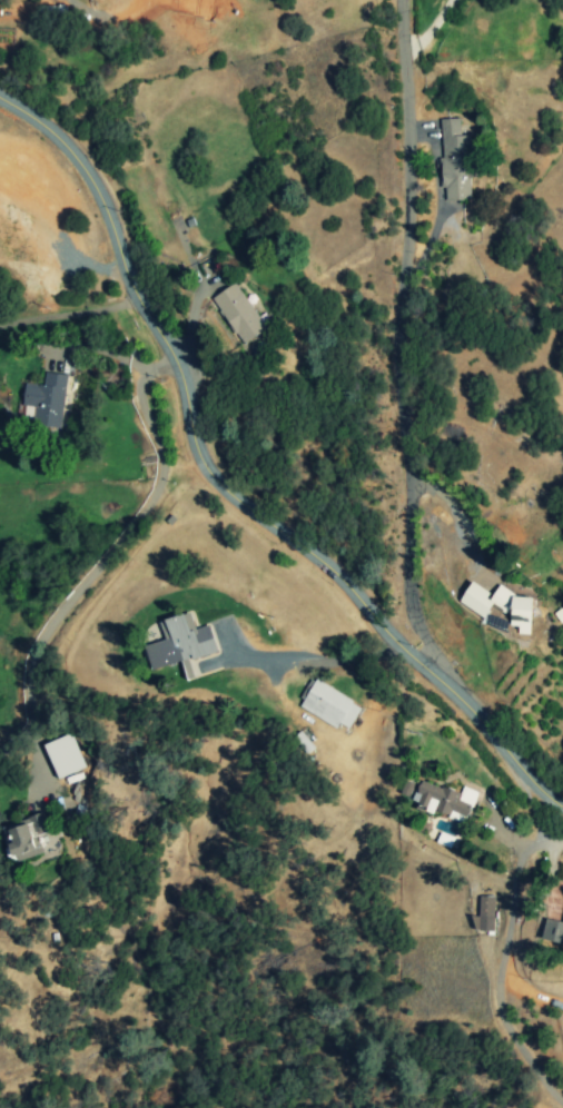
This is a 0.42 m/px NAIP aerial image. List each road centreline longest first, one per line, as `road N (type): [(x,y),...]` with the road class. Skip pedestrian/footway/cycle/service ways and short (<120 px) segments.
road 1 (residential): [(562,807),(327,568),(205,473),(178,369),(135,297),(91,185),(59,140),(0,100)]
road 2 (residential): [(406,477),(396,318),(405,238),(400,0)]
road 3 (residential): [(172,356),(138,393),(161,451),(157,492),(37,644),(29,665),(31,724)]
road 4 (residential): [(443,680),(415,630),(405,588),(406,477)]

